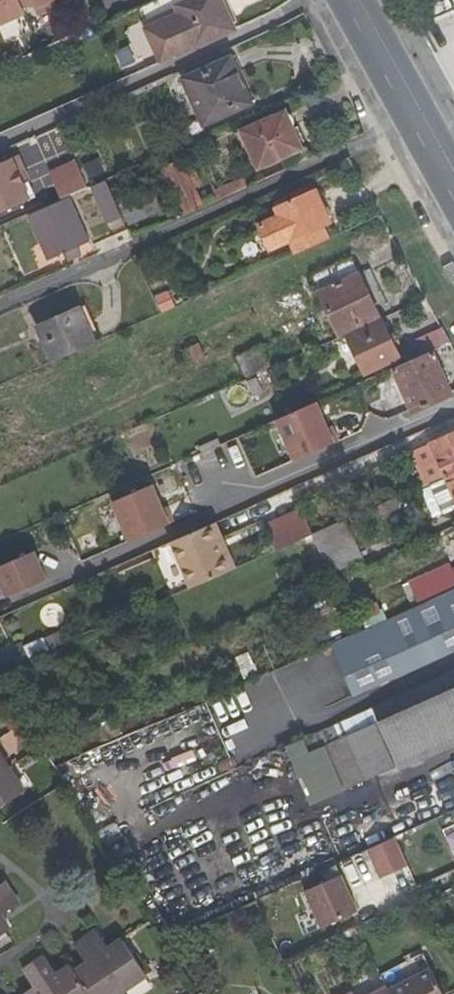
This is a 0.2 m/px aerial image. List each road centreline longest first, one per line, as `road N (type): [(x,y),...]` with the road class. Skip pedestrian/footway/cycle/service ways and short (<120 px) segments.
road 1 (primary): [(352,0),(453,183)]

